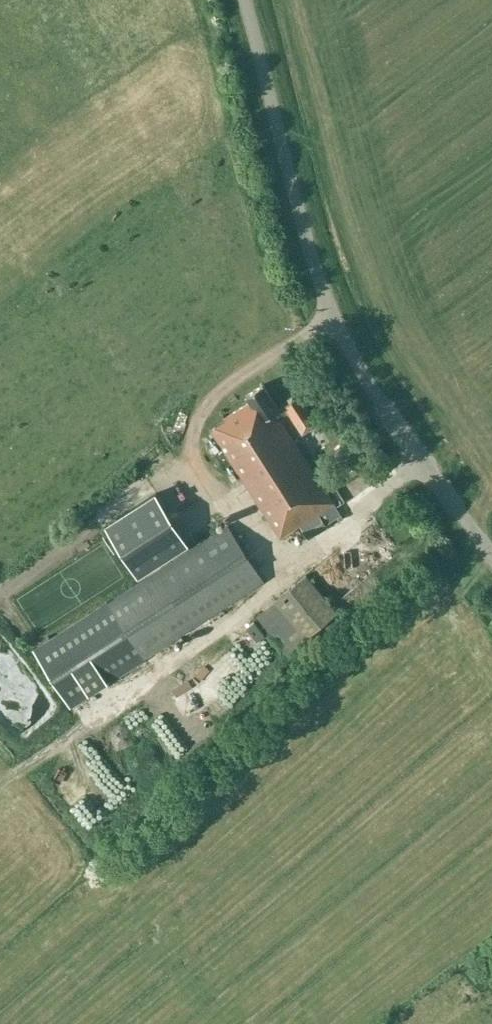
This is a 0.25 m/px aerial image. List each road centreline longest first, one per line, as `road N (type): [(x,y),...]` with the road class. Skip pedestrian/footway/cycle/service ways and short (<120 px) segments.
road 1 (unclassified): [(491,555),(383,406),(340,331),(298,209),(245,0)]

